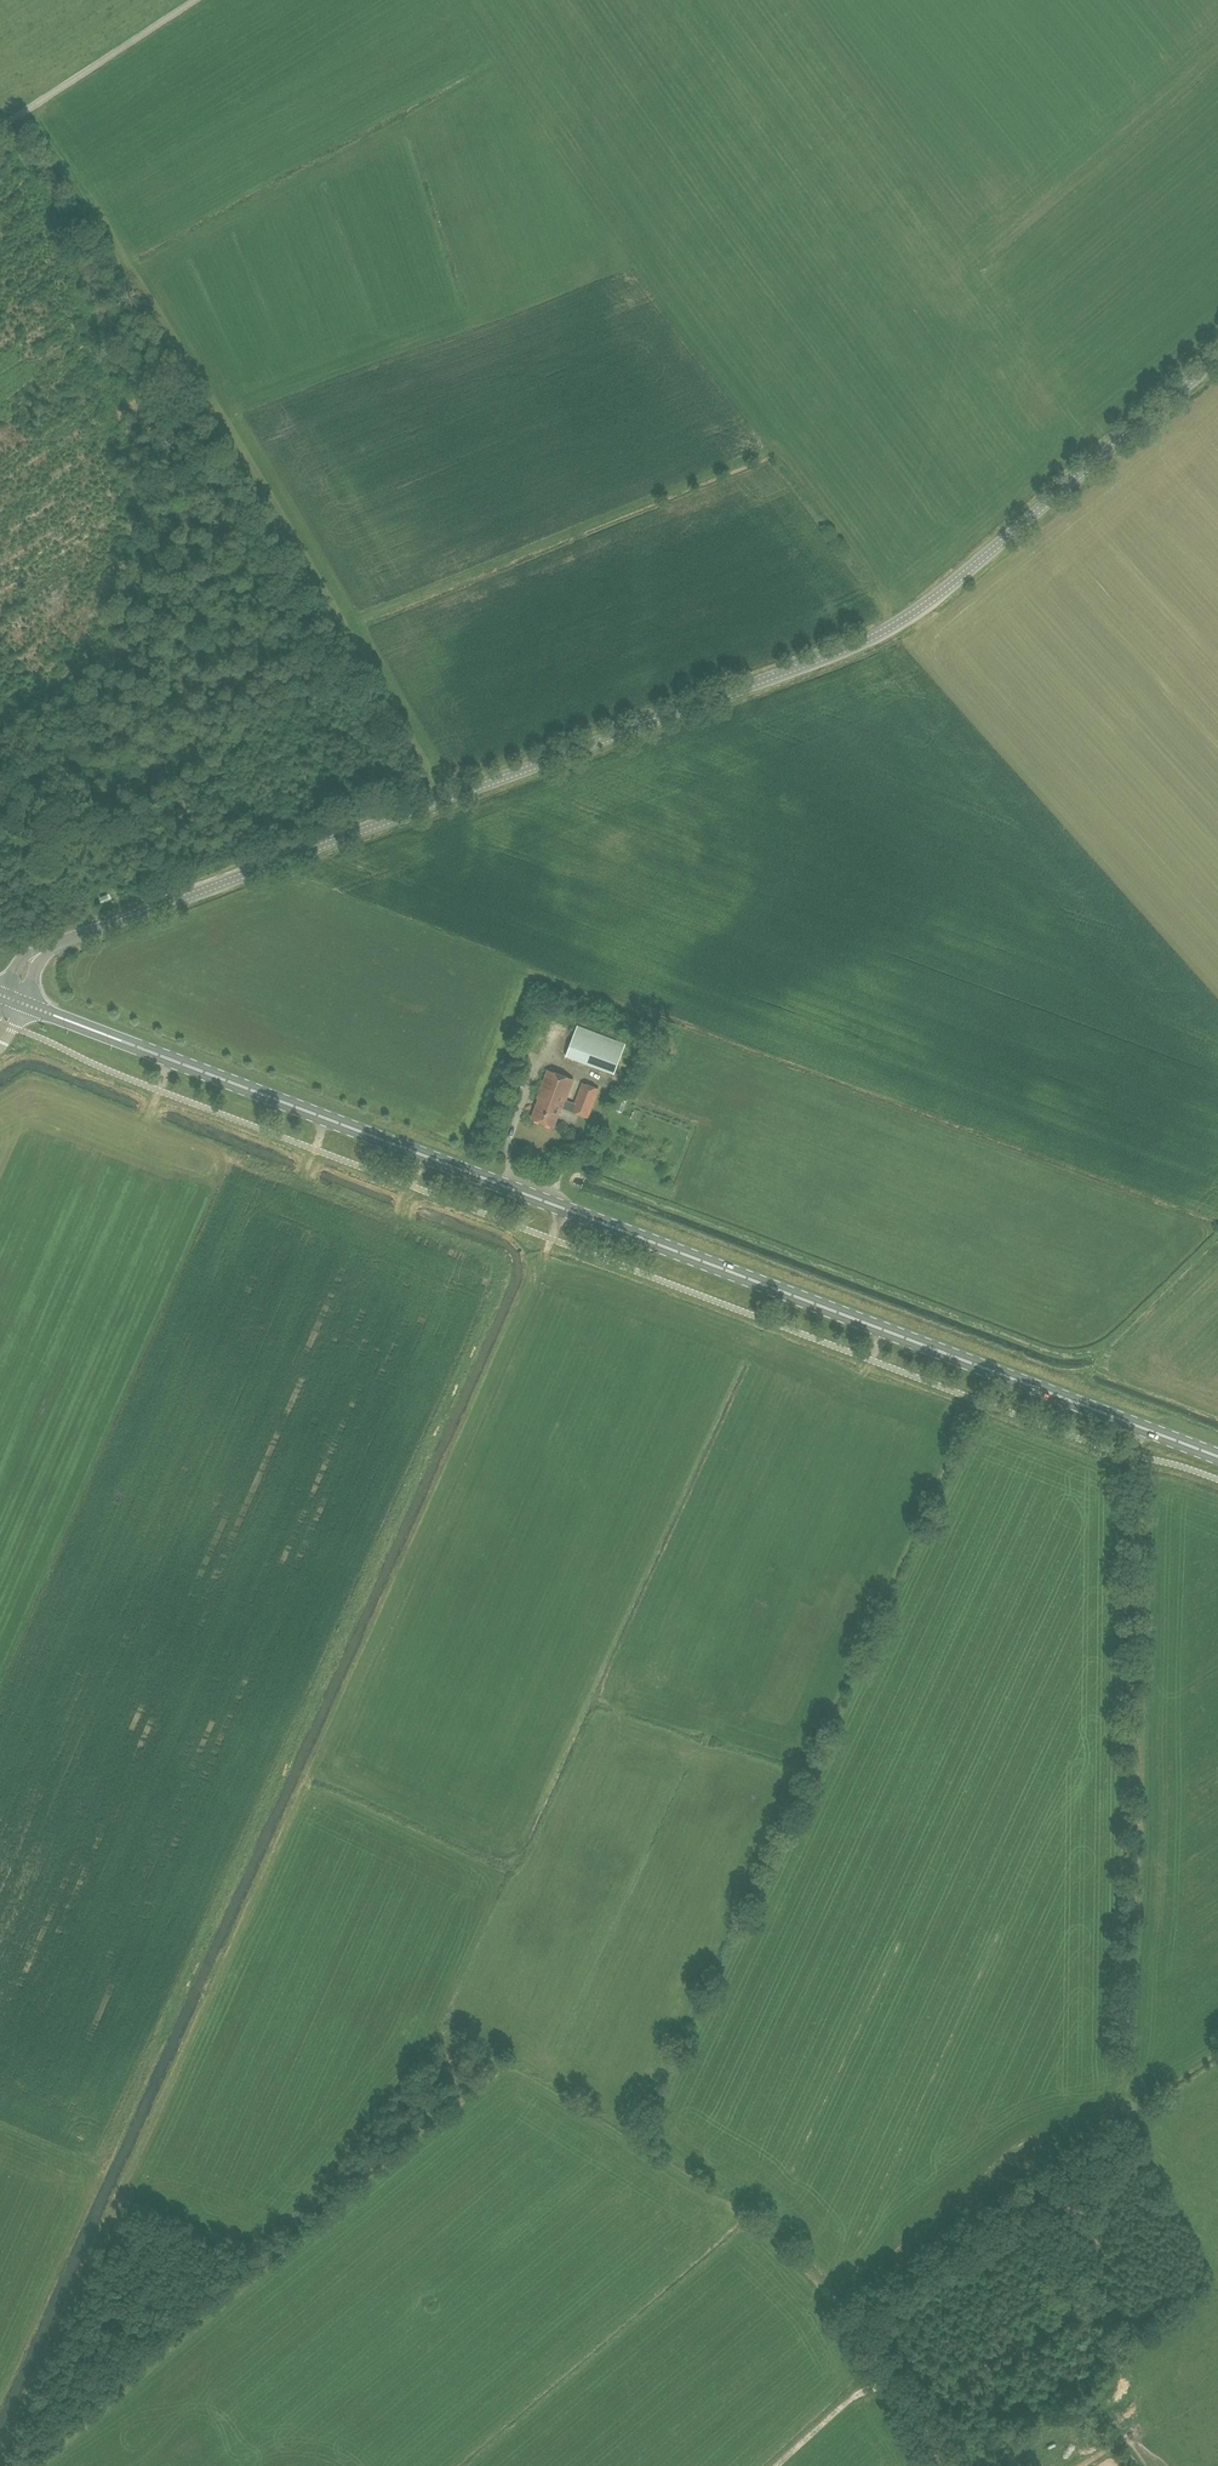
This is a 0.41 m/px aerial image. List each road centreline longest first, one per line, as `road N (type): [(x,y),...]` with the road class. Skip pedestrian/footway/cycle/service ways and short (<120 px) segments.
road 1 (tertiary): [(42,951),(866,640),(952,583),(1217,357)]
road 2 (primary): [(1217,1456),(23,1003)]
road 3 (track): [(762,2227),(826,2292),(939,2465)]
road 4 (track): [(777,2465),(881,2377)]

